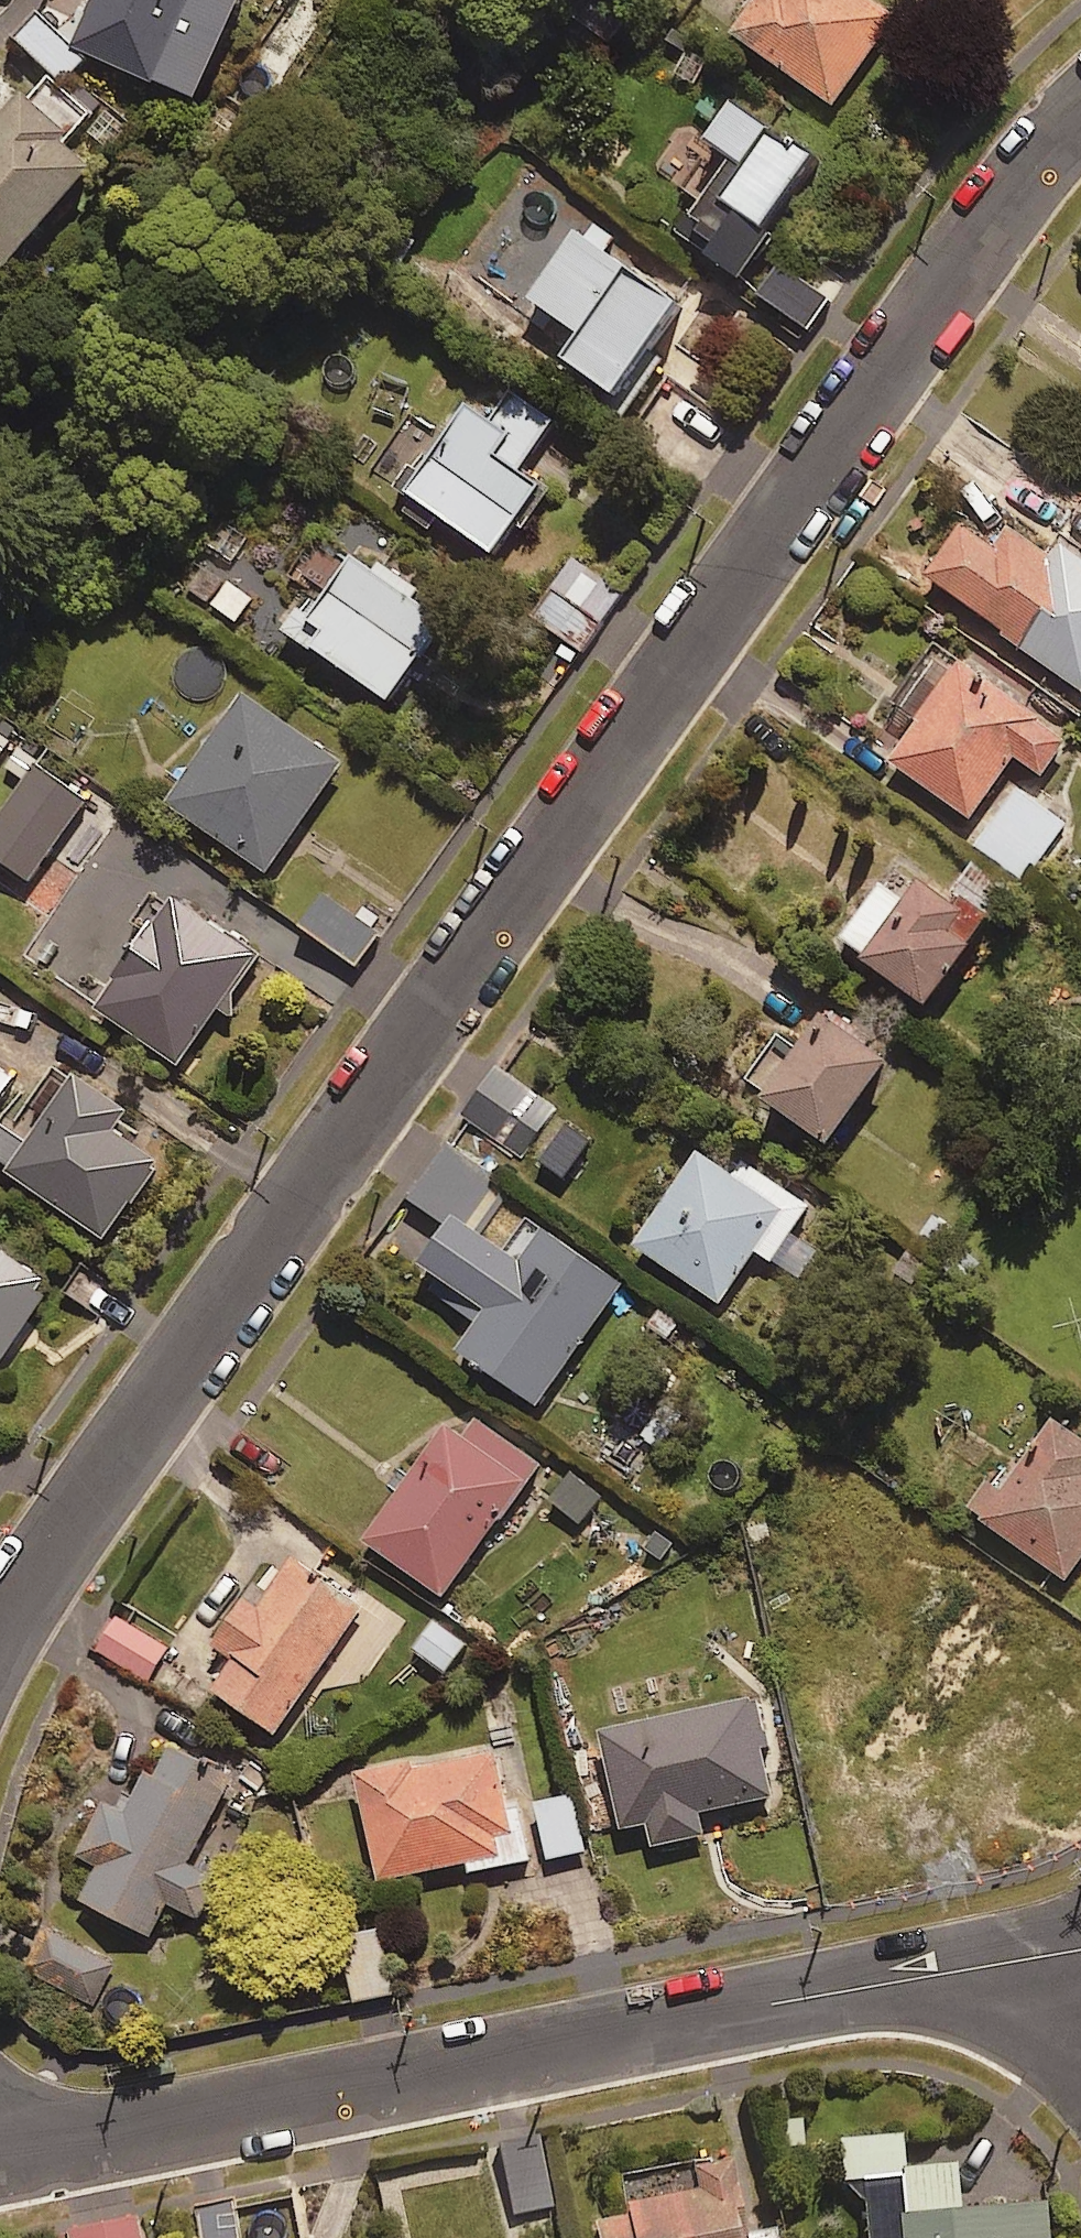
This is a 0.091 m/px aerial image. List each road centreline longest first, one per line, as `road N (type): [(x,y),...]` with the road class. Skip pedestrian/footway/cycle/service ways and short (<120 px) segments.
road 1 (residential): [(0,1579),(782,463),(1037,114),(1080,67)]
road 2 (residential): [(0,2153),(1080,1948)]

